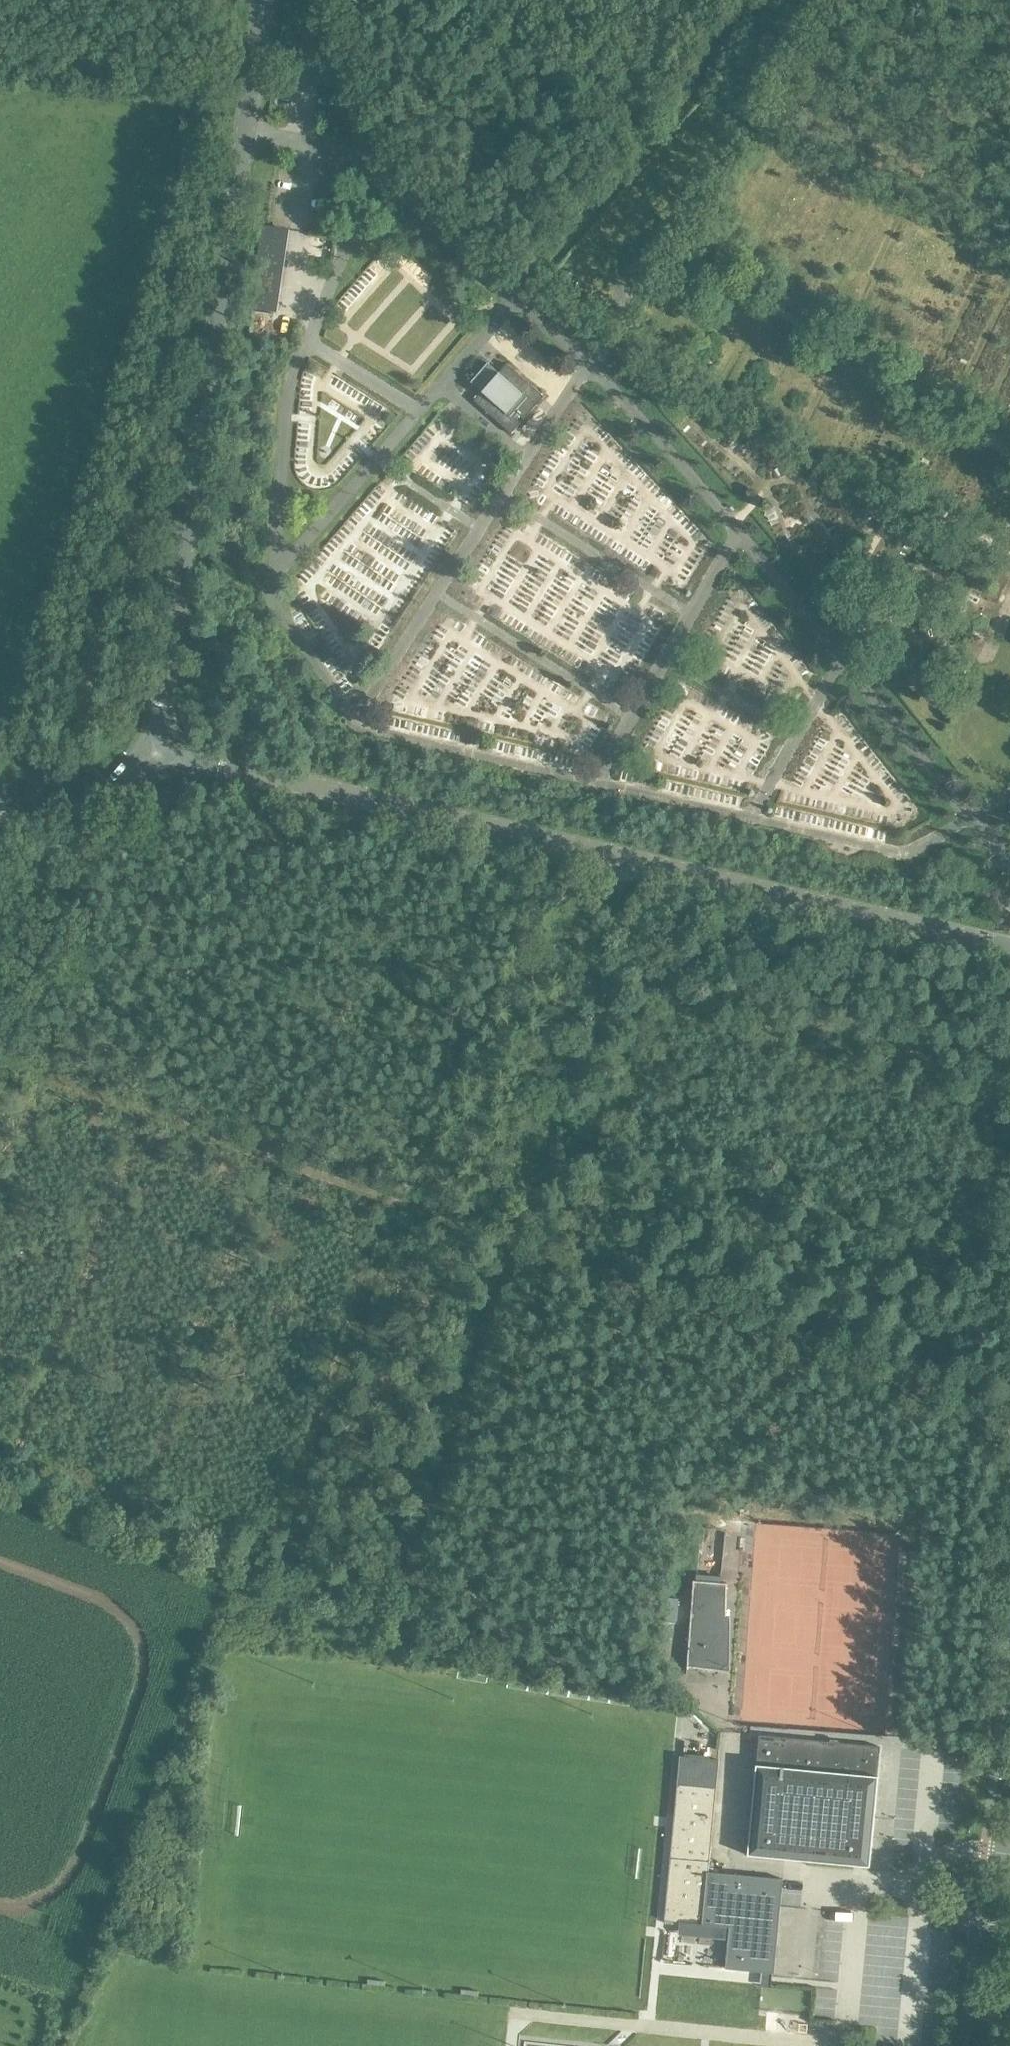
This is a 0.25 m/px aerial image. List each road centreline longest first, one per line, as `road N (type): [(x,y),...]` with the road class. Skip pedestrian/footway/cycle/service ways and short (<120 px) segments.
road 1 (unclassified): [(1009,946),(153,752)]
road 2 (unclassified): [(153,752),(236,204),(258,0)]
road 3 (track): [(517,296),(700,90),(761,0)]
road 4 (unclassified): [(0,903),(87,807),(153,752)]

